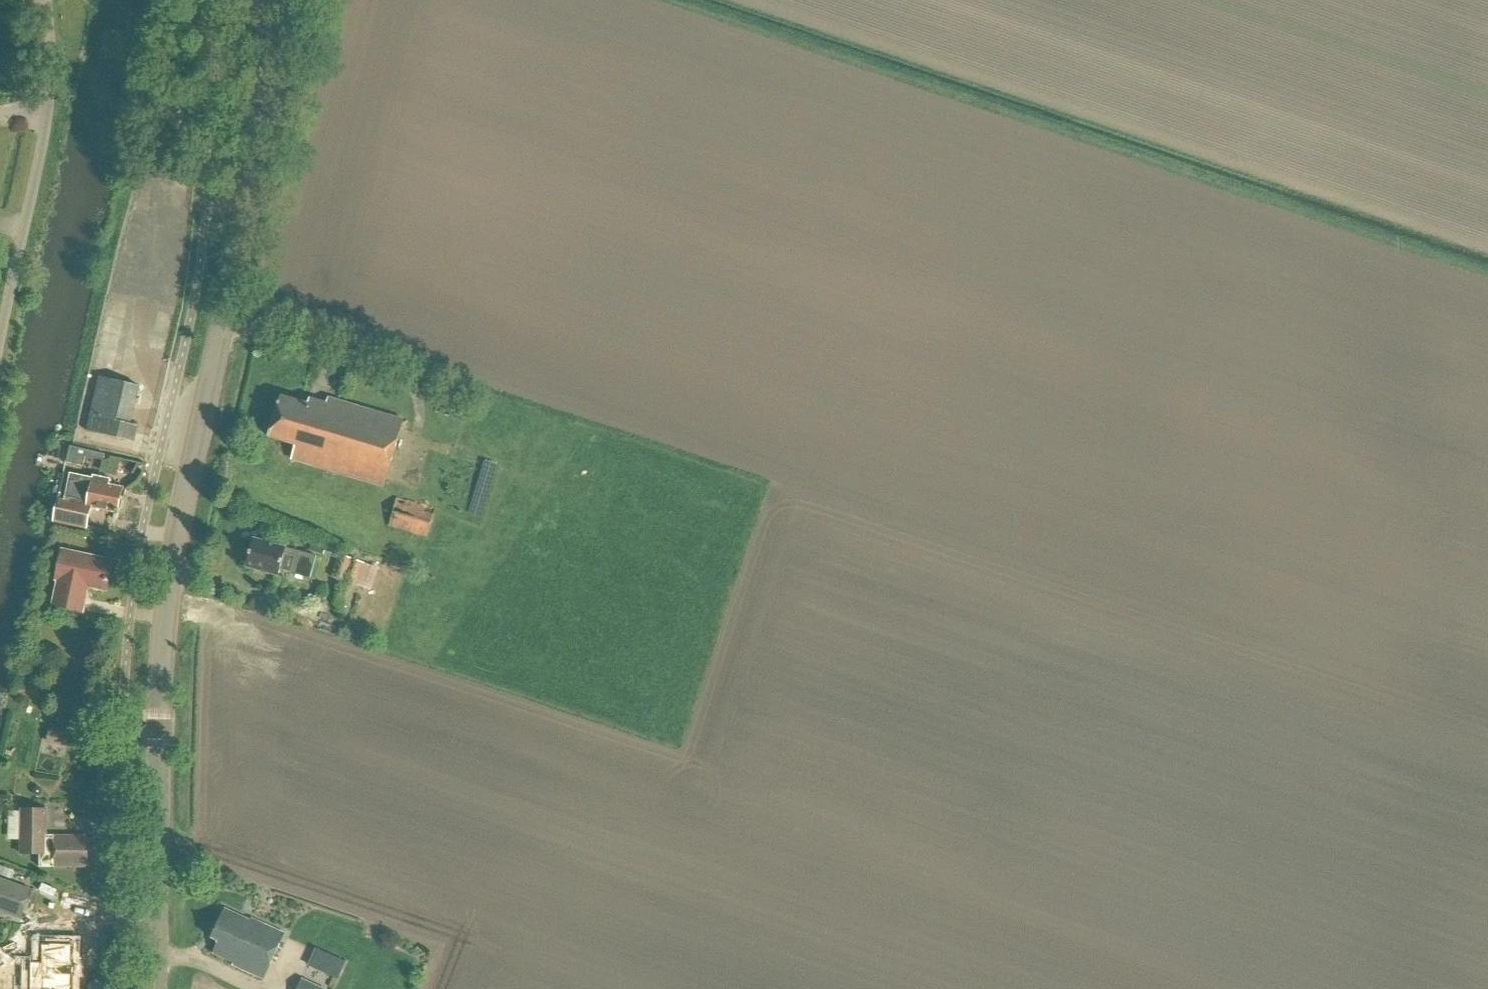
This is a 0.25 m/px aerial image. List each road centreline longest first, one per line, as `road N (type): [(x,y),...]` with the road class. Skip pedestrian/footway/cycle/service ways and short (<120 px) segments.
road 1 (secondary): [(167,988),(162,718),(179,535),(274,89),(268,0)]
road 2 (residential): [(0,330),(48,112),(46,0)]

